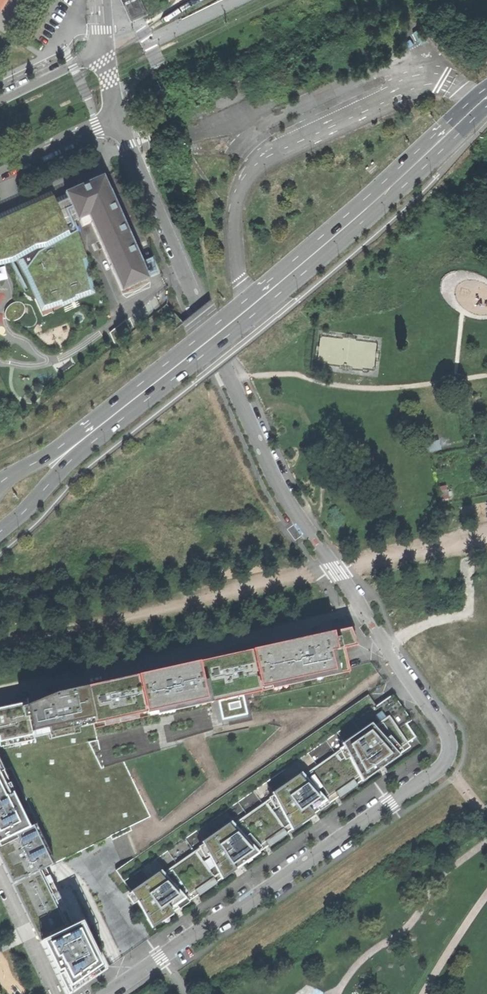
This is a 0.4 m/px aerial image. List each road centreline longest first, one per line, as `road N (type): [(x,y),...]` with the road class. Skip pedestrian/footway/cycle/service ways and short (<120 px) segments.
road 1 (residential): [(107,993),(438,770),(449,752),(439,722),(289,504),(232,379)]
road 2 (primary): [(186,358),(486,99)]
road 3 (unclassified): [(232,379),(115,115)]
road 4 (primary): [(0,534),(99,425)]
road 5 (residential): [(0,170),(115,115)]

